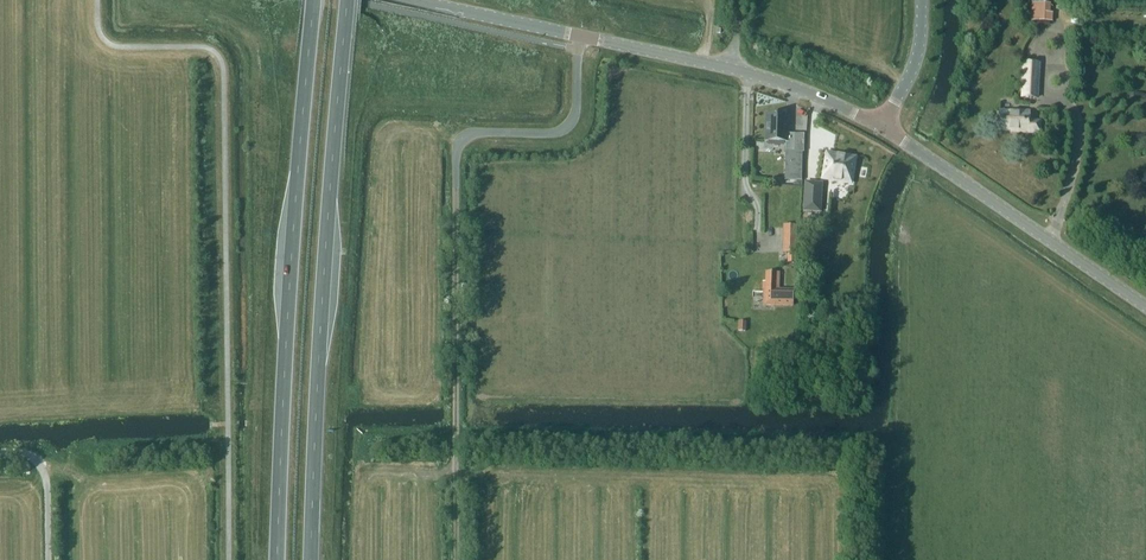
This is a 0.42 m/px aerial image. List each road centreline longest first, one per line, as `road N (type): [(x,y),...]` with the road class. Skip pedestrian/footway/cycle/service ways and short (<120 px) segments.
road 1 (track): [(455,559),(456,147),(465,136),(558,132),(574,119),(586,38)]
road 2 (trunk): [(314,0),(277,559)]
road 3 (trunk): [(311,559),(347,0)]
road 4 (tertiary): [(881,127),(763,77),(423,0)]
road 5 (tertiary): [(1145,306),(881,127)]
road 6 (tertiary): [(881,127),(913,69),(921,0)]

